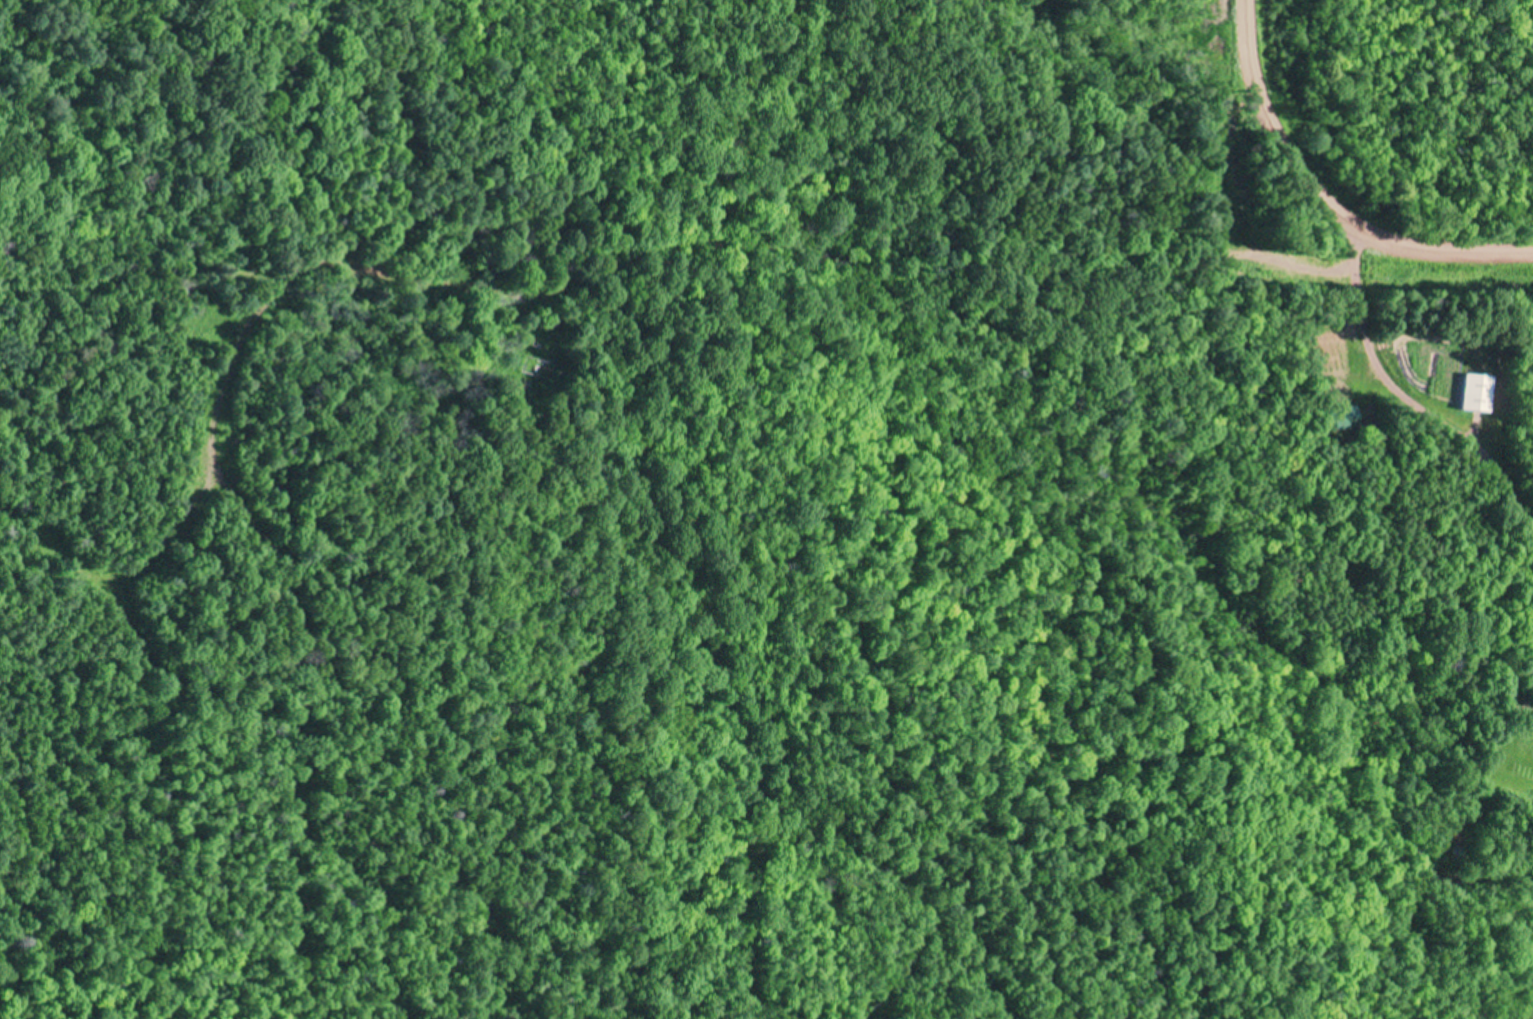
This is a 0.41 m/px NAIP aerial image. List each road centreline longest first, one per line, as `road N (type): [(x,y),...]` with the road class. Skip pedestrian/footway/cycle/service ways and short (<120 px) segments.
road 1 (residential): [(1243,0),(1244,64),(1281,172),(1357,236),(1457,262),(1532,261)]

